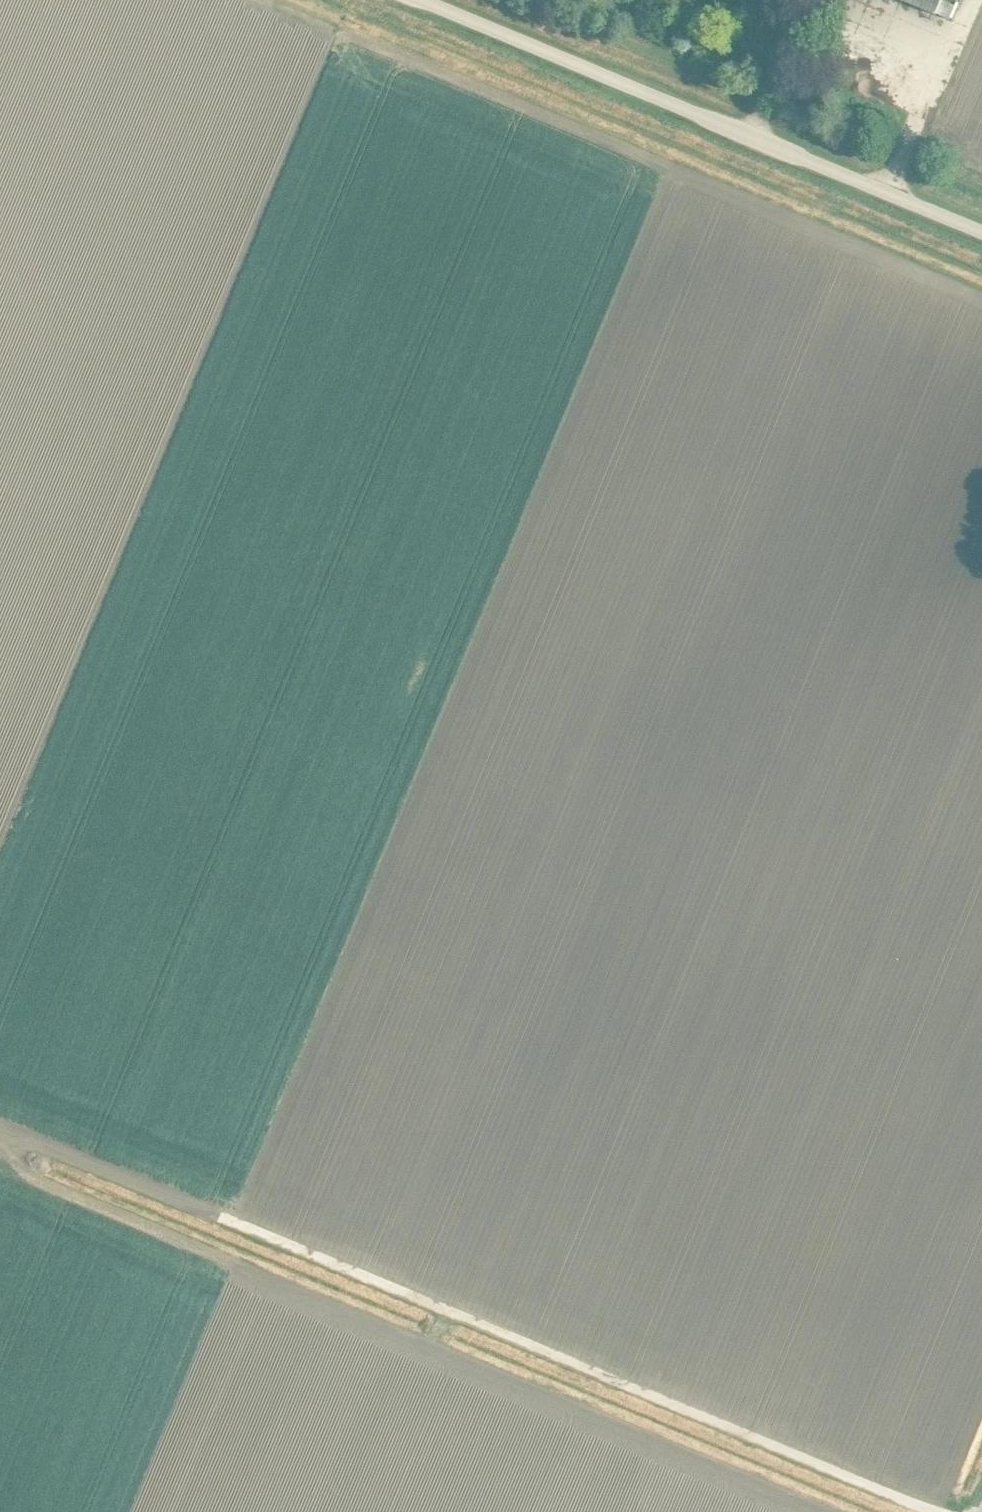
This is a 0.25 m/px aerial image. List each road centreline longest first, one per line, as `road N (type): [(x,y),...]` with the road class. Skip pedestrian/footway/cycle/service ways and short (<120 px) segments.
road 1 (unclassified): [(981,220),(416,0)]

